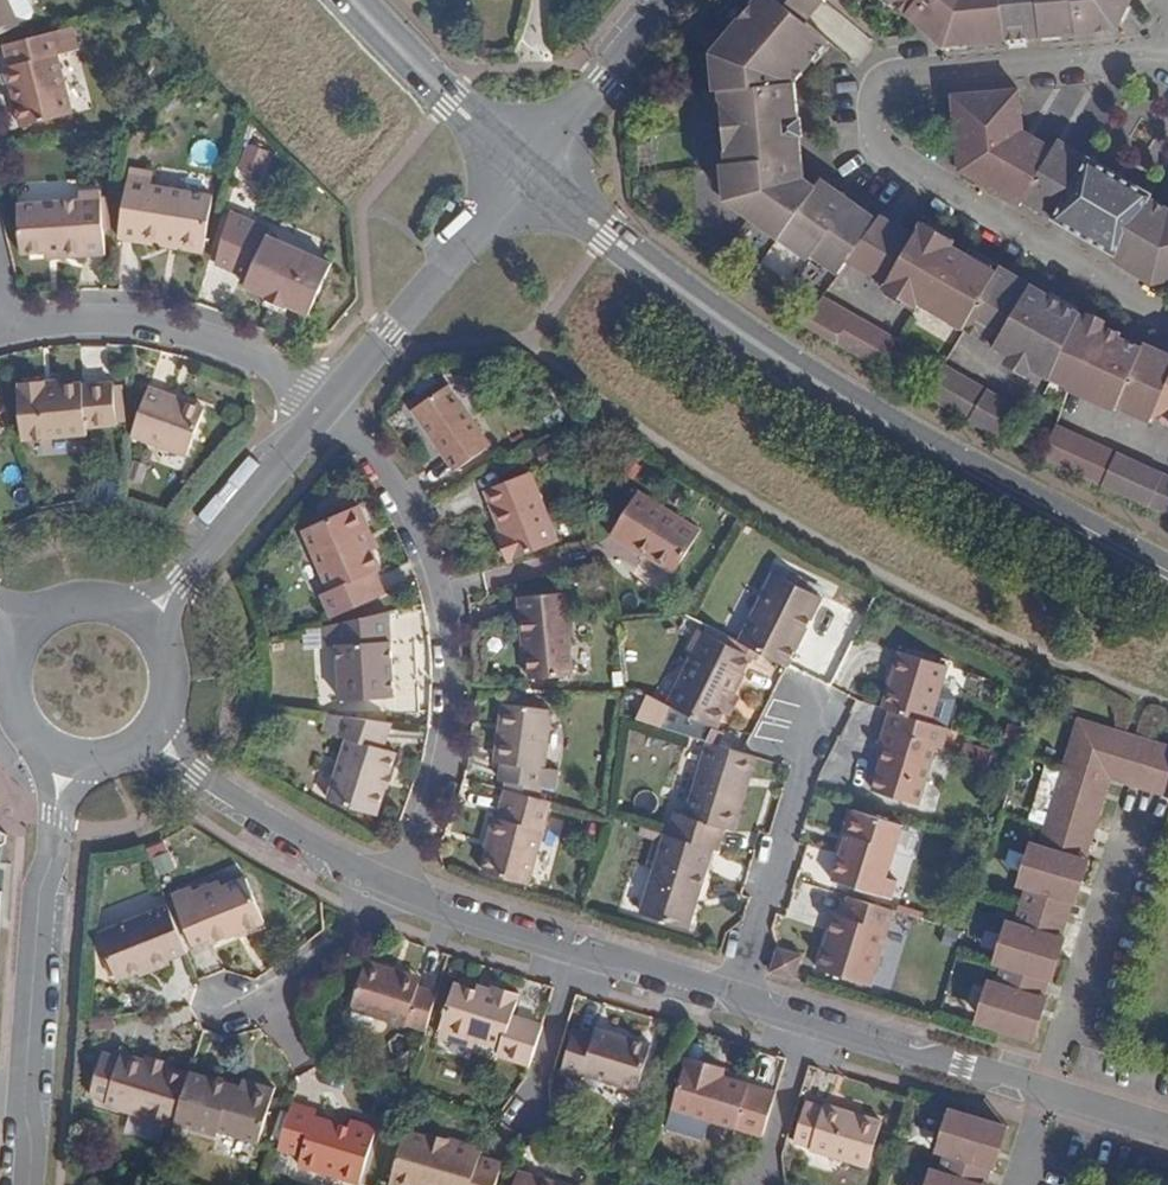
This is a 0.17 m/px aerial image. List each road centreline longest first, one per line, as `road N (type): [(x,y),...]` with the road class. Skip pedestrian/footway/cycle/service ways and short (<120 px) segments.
road 1 (tertiary): [(1167,575),(872,418),(526,171)]
road 2 (residential): [(338,402),(387,467),(429,544),(447,596),(456,671),(452,738),(425,819),(389,889)]
road 3 (residential): [(807,1019),(1167,1133)]
road 4 (residential): [(11,332),(129,320),(245,351),(338,402)]
road 5 (residential): [(338,402),(526,171)]
road 6 (residential): [(736,997),(807,769),(798,716)]
road 7 (residential): [(147,618),(338,402)]
road 8 (residential): [(153,738),(262,820),(389,889)]
road 9 (tertiary): [(526,171),(352,0)]
road 10 (residential): [(526,171),(669,0)]
road 11 (unclassified): [(24,1109),(43,895)]
road 12 (residential): [(389,889),(286,994),(264,1007),(224,1002)]
road 13 (residential): [(389,889),(574,948)]
road 14 (residential): [(574,948),(526,1114)]
road 15 (residential): [(807,1019),(758,1184)]
road 16 (residential): [(574,948),(736,997)]
road 17 (residential): [(25,629),(7,676),(10,702),(38,746),(61,760)]
road 18 (unclassified): [(61,760),(43,895)]
road 19 (residential): [(147,618),(95,598),(46,611),(25,629)]
road 20 (residential): [(153,738),(175,689),(172,661),(147,618)]

